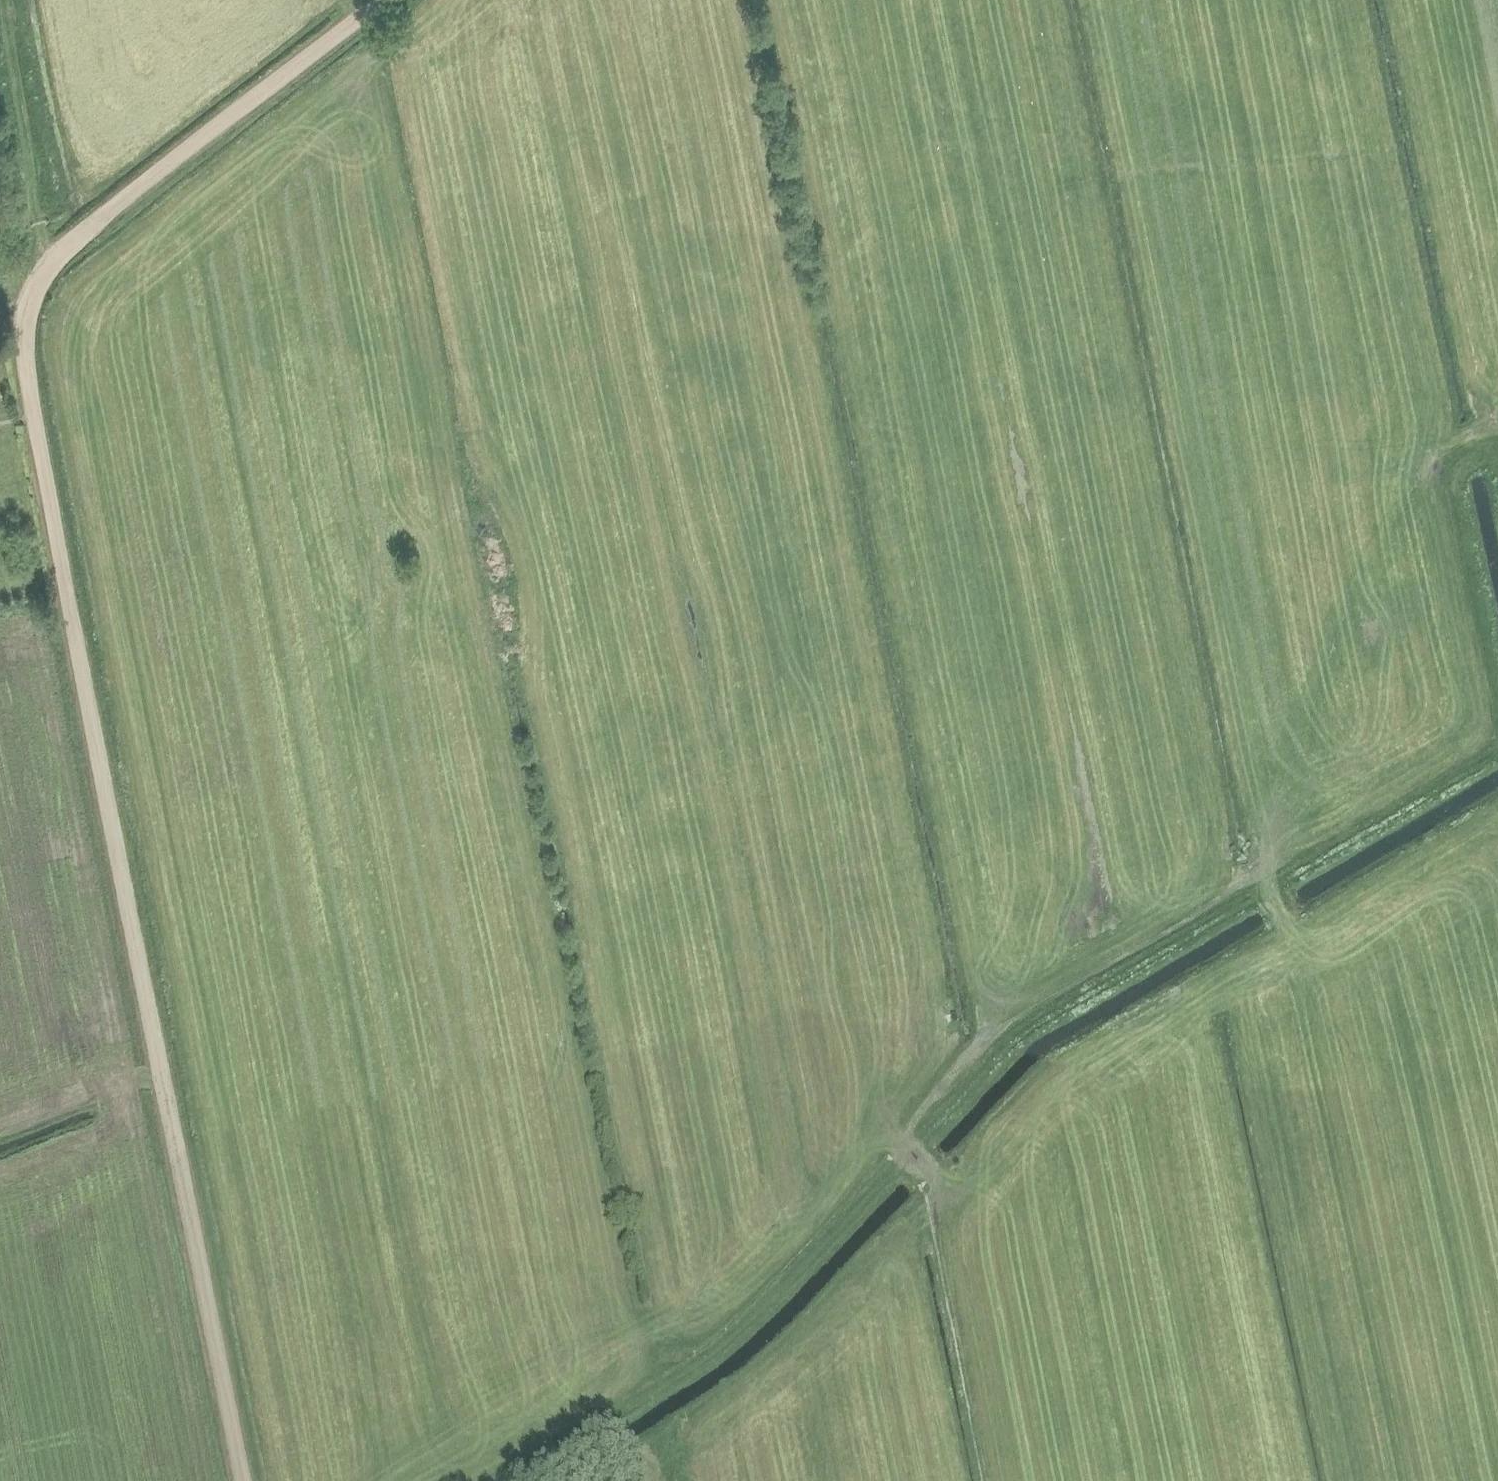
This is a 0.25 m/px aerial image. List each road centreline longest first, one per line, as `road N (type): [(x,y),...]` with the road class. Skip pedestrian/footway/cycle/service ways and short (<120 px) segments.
road 1 (unclassified): [(240,1480),(22,323),(35,283),(64,247),(380,0)]

